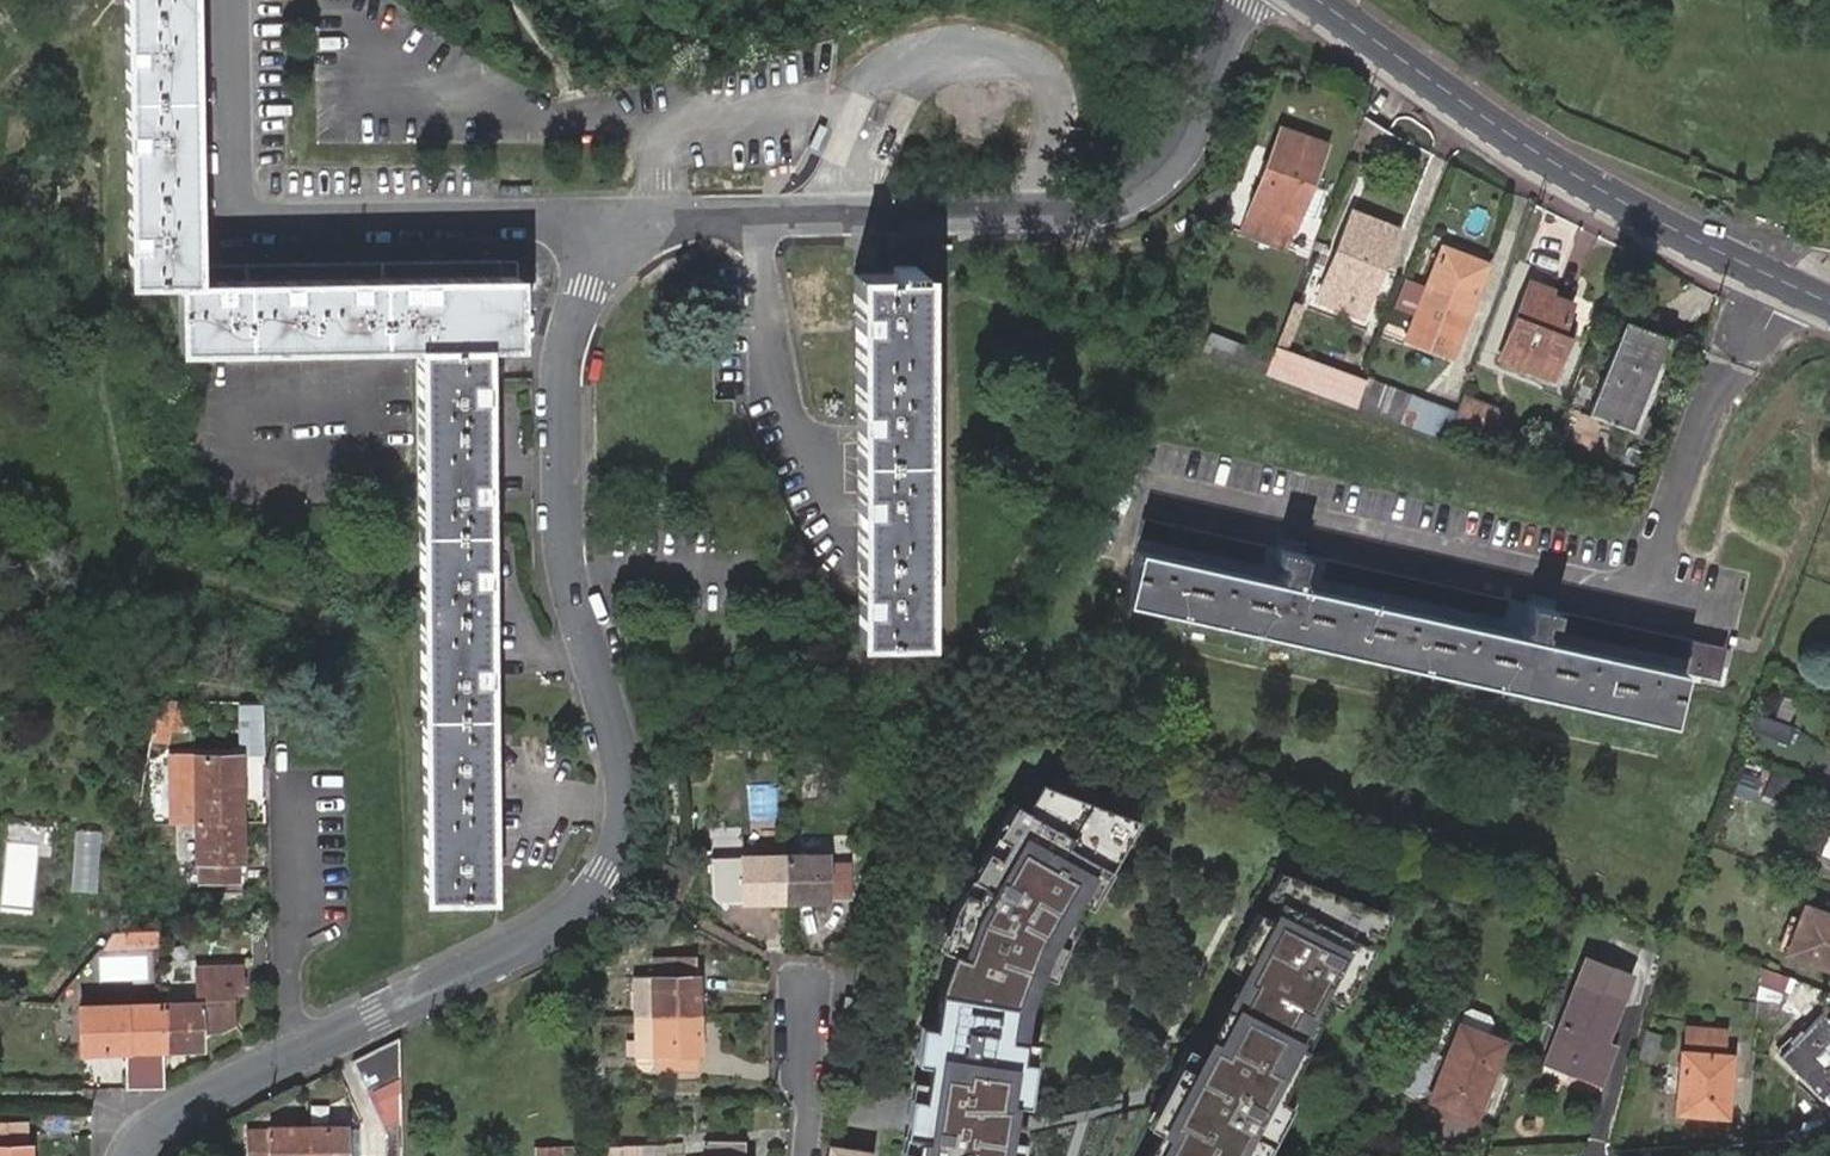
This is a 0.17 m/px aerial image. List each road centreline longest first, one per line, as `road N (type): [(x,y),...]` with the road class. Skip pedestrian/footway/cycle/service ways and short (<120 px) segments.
road 1 (residential): [(293,1057),(537,937),(597,893),(631,817),(623,735),(580,613),(564,517),(560,370),(586,287),(619,230)]
road 2 (residential): [(619,230),(235,237),(225,0)]
road 3 (residential): [(754,218),(1040,217),(1131,191),(1163,169),(1193,129),(1244,0)]
road 4 (residential): [(1305,0),(1497,142),(1765,273)]
road 5 (residential): [(1169,493),(1645,604)]
road 6 (residential): [(1645,604),(1765,273)]
road 7 (residential): [(754,218),(766,358),(834,499)]
road 8 (residential): [(293,1057),(301,783)]
road 9 (residential): [(125,1155),(178,1110),(293,1057)]
road 10 (residential): [(804,1155),(806,978)]
road 11 (residential): [(619,230),(656,217),(754,218)]

